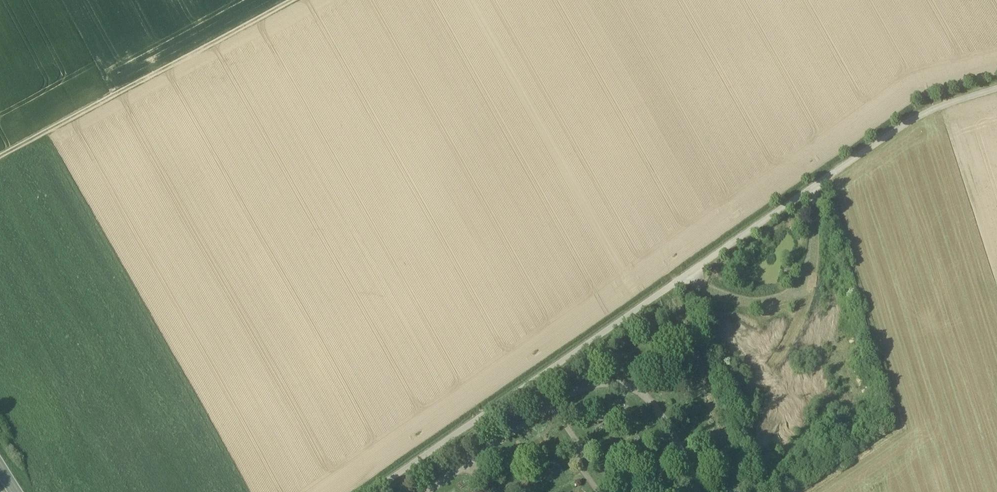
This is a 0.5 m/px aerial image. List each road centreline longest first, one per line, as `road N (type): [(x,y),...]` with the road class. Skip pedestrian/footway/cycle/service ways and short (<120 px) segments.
road 1 (unclassified): [(372,491),(917,117),(996,89)]
road 2 (track): [(294,0),(0,159)]

